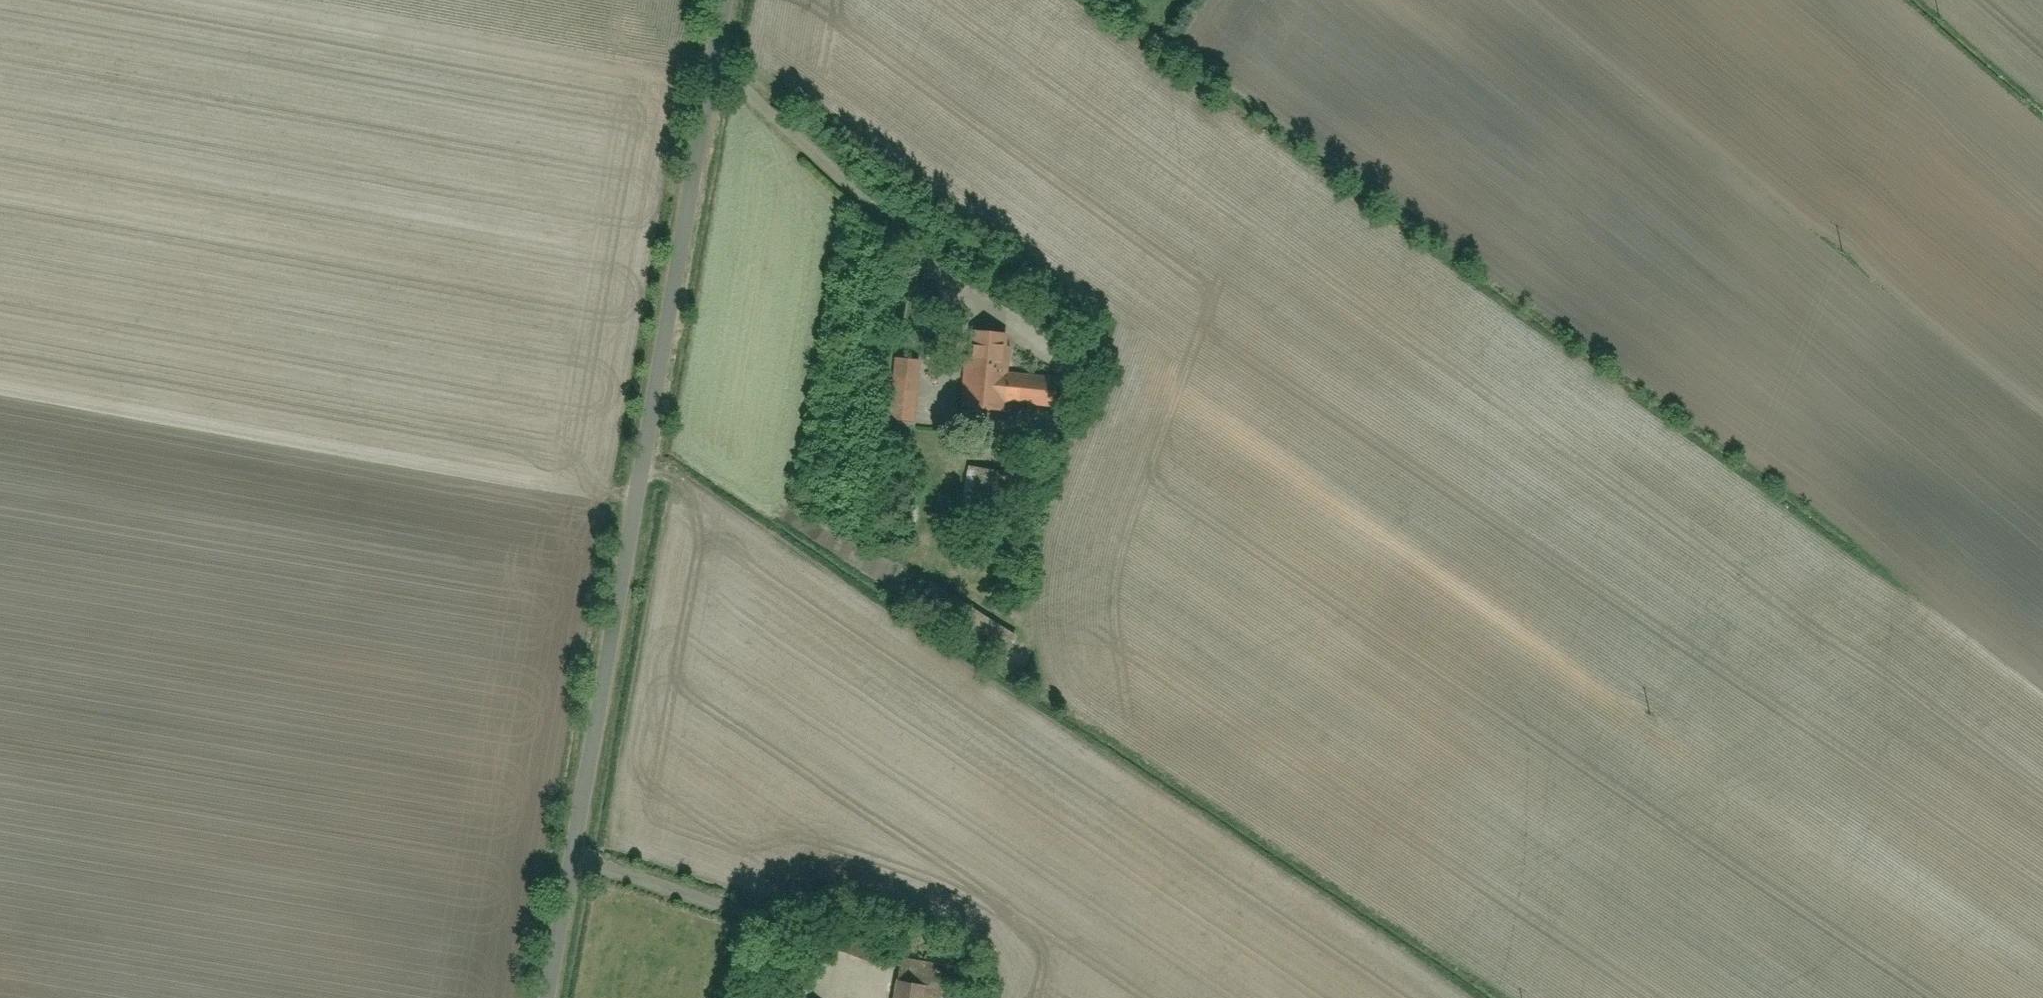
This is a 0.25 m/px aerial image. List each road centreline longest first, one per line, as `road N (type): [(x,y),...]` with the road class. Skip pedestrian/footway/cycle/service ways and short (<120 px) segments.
road 1 (unclassified): [(549,997),(728,0)]

